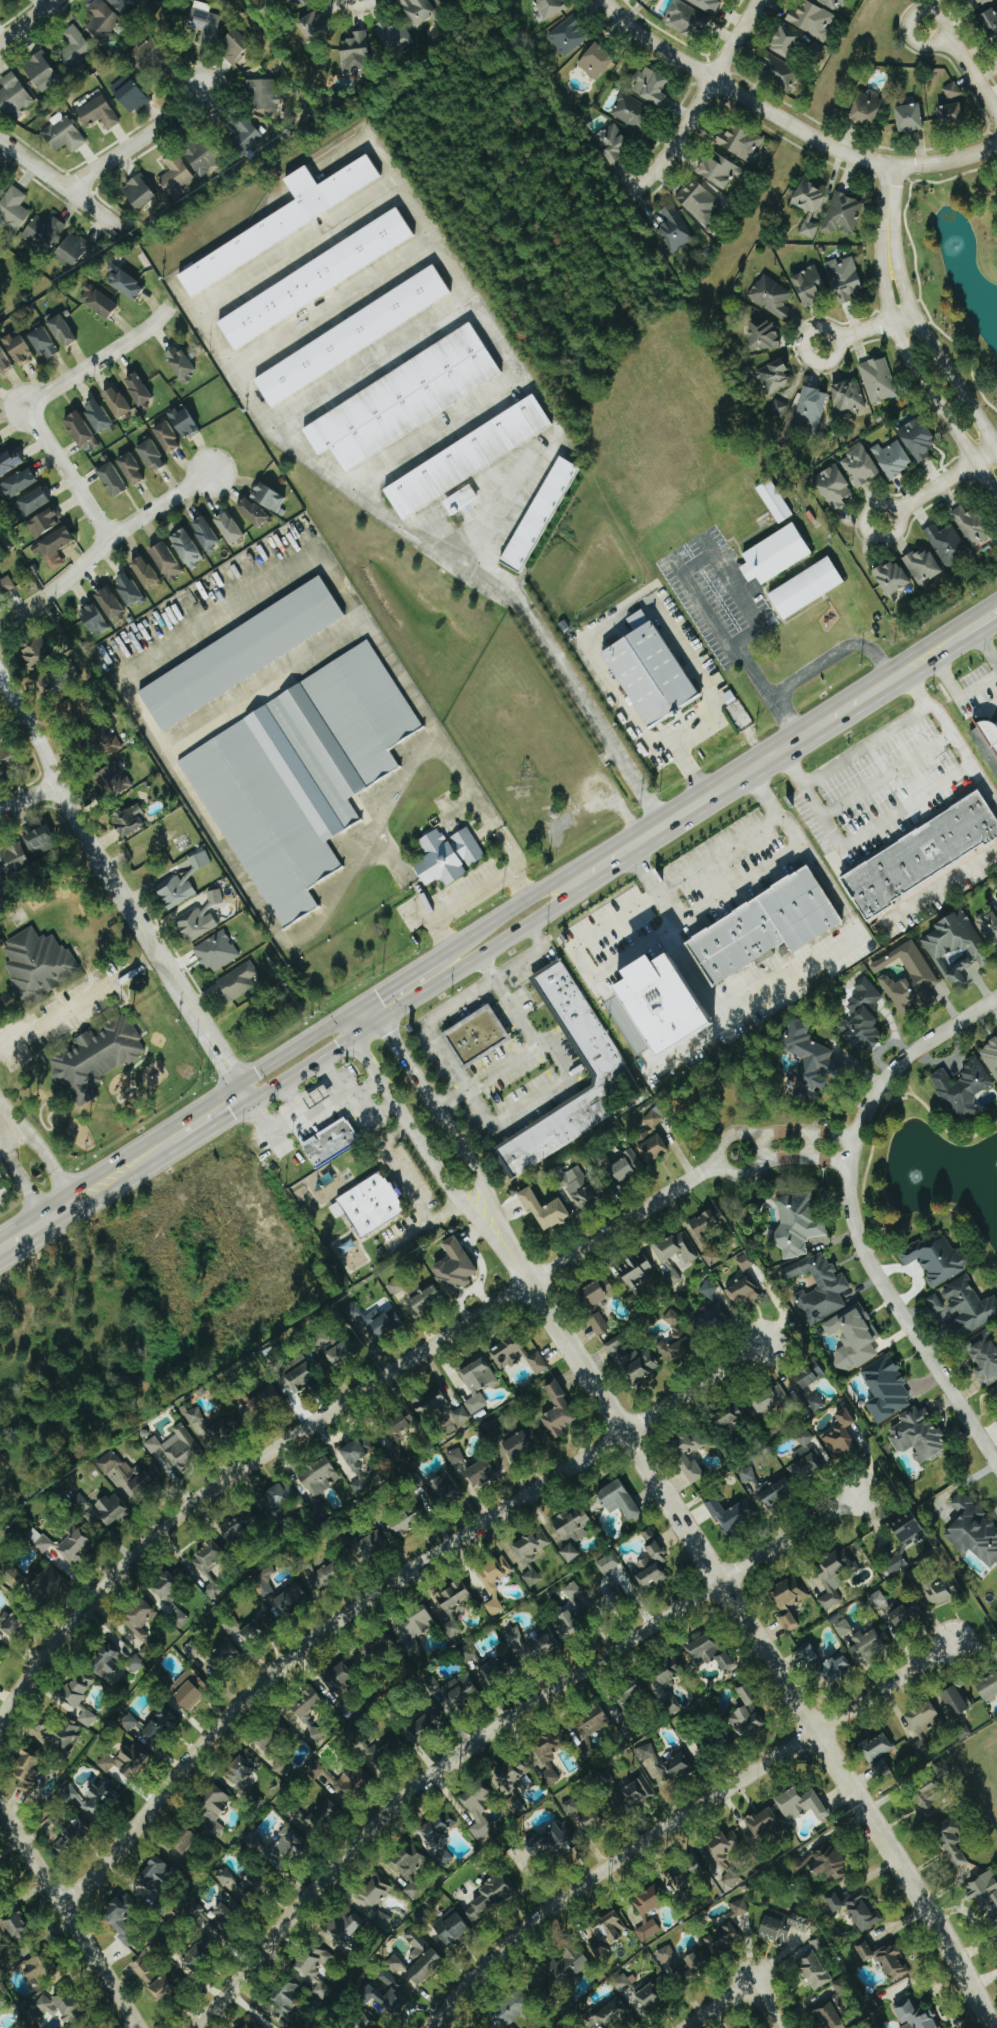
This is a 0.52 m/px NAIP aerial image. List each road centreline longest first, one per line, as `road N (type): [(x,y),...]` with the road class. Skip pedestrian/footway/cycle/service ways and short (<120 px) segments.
road 1 (tertiary): [(992,2027),(819,1733),(478,1197)]
road 2 (residential): [(0,1726),(60,1642),(192,1509),(718,1161)]
road 3 (residential): [(63,1907),(240,1709),(340,1620),(770,1342)]
road 4 (residential): [(199,2027),(360,1849),(474,1749),(860,1494)]
road 5 (residential): [(428,2027),(561,1904),(686,1814),(951,1647)]
road 6 (residential): [(996,1466),(888,1296),(847,1192),(859,1120),(879,1089),(929,1041),(996,1001)]
road 7 (residential): [(0,676),(93,852),(253,1108)]
road 8 (secondary): [(592,872),(988,621)]
road 9 (residential): [(996,145),(921,165),(862,159),(625,27),(601,0)]
road 10 (secondary): [(339,1017),(118,1158),(73,1201)]
road 11 (residential): [(887,248),(890,321),(996,492)]
road 12 (residential): [(140,2027),(0,1805)]
road 13 (residential): [(0,626),(210,472)]
road 14 (secondary): [(381,1023),(554,909),(592,872)]
road 15 (residential): [(758,0),(679,136),(623,196)]
road 16 (residential): [(996,446),(924,334),(887,248)]
road 17 (tertiary): [(478,1197),(474,1165),(381,1023)]
road 18 (residential): [(170,305),(24,407)]
road 19 (secondary): [(592,872),(524,897),(443,950)]
road 20 (residential): [(64,188),(199,91)]
road 21 (tertiary): [(379,1080),(448,1186),(478,1197)]
road 22 (residential): [(24,407),(109,539)]
road 23 (residential): [(125,232),(0,141)]
road 24 (residential): [(996,449),(880,520)]
road 25 (residential): [(760,1159),(749,1135),(720,1143),(718,1161),(728,1173),(751,1172),(760,1159)]
road 26 (secondary): [(253,1108),(354,1041)]

